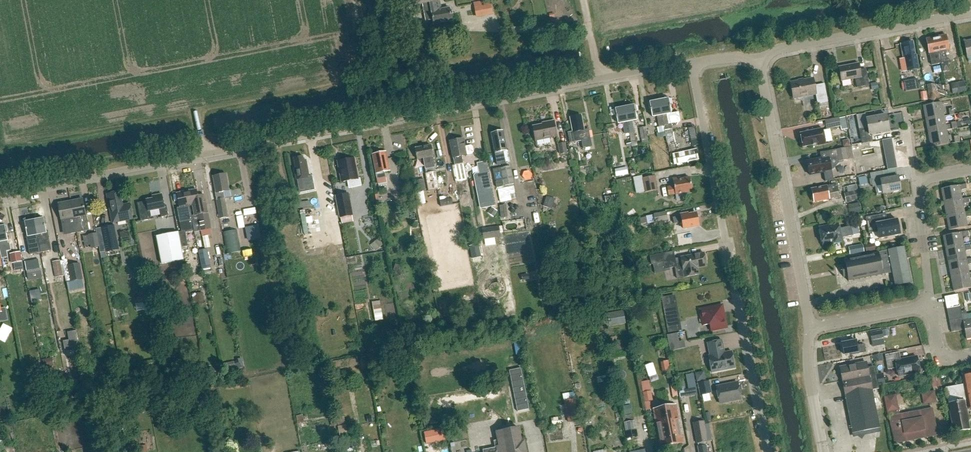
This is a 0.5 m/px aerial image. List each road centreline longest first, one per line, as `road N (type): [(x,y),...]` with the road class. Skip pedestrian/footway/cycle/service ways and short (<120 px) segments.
road 1 (unclassified): [(0,194),(350,127)]
road 2 (unclassified): [(692,64),(350,127)]
road 3 (residential): [(760,59),(809,329)]
road 4 (unclassified): [(760,59),(970,12)]
road 5 (residential): [(692,64),(730,266)]
road 6 (residential): [(734,292),(767,451)]
road 7 (residential): [(930,305),(915,181)]
road 8 (residential): [(809,329),(930,305)]
road 9 (residential): [(809,329),(823,451)]

